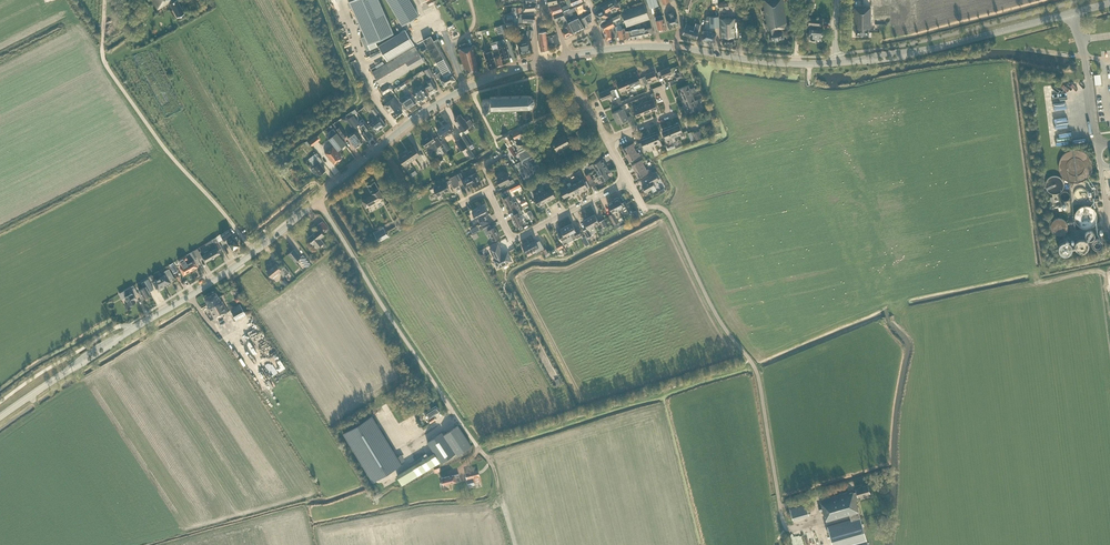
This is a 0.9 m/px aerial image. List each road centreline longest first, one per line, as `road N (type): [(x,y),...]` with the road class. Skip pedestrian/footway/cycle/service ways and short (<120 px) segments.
road 1 (unclassified): [(491,465),(318,200)]
road 2 (unclassified): [(253,254),(108,71),(103,0)]
road 3 (track): [(482,447),(752,362)]
road 4 (primary): [(839,62),(679,47),(603,49)]
road 5 (primary): [(1109,3),(919,51)]
road 6 (primary): [(318,200),(410,121),(466,89)]
road 7 (residential): [(486,191),(518,238),(626,180)]
road 8 (primary): [(131,330),(253,254)]

